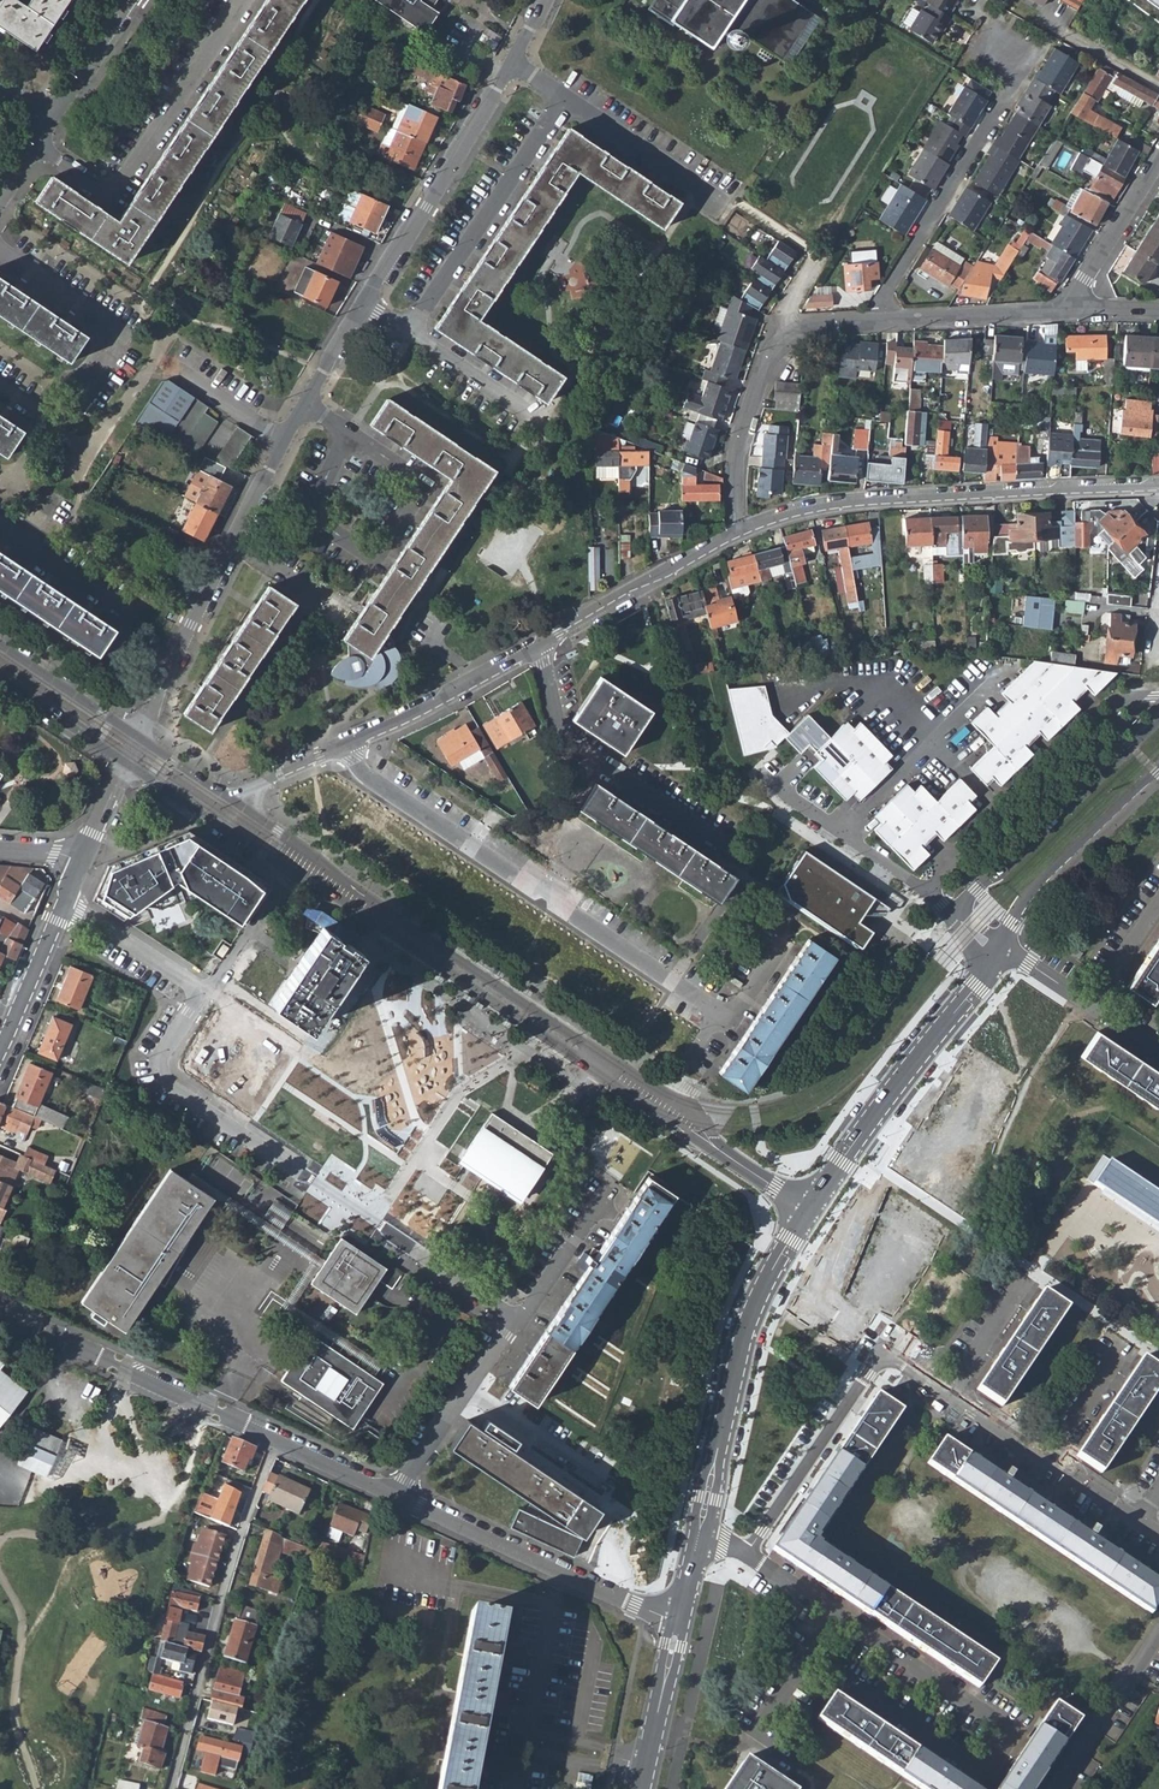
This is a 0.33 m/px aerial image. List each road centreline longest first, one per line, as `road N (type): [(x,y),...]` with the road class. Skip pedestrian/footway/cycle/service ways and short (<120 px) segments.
road 1 (residential): [(64,903),(200,994),(162,1054),(168,1086),(516,1320)]
road 2 (residential): [(348,745),(365,776),(728,1024),(779,945)]
road 3 (residential): [(837,1613),(1012,1732),(985,1773),(808,1657)]
road 4 (residential): [(1158,490),(862,503),(738,533)]
road 5 (residential): [(334,895),(670,1117)]
road 6 (residential): [(814,1294),(891,1130),(1017,956)]
road 7 (residential): [(667,1095),(342,882)]
road 8 (residential): [(171,1788),(240,1530),(274,1436)]
road 9 (primary): [(697,1531),(729,1378),(757,1313),(783,1193)]
road 10 (residential): [(138,735),(283,442)]
road 11 (residential): [(38,147),(97,188),(114,186),(242,0)]
road 12 (residential): [(0,253),(113,335),(110,354),(63,420),(45,419),(0,388)]
road 13 (residential): [(397,1493),(676,1622)]
road 14 (residential): [(873,322),(1008,91),(1005,55)]
road 15 (residential): [(0,1311),(274,1436)]
road 16 (primary): [(1158,717),(955,918)]
road 17 (residential): [(364,303),(514,63)]
road 18 (residential): [(565,98),(409,334)]
road 19 (residential): [(540,643),(554,726),(565,741),(709,838)]
road 20 (residential): [(885,1347),(741,1553)]
road 21 (residential): [(124,762),(334,895)]
road 22 (residential): [(347,435),(413,480),(412,495),(368,557),(315,525),(313,511)]
road 23 (primary): [(994,938),(1158,770)]
road 24 (residential): [(738,533),(540,643)]
road 25 (primary): [(854,1103),(872,1095),(994,938)]
road 26 (primary): [(955,918),(853,1057),(854,1103)]
road 27 (residential): [(540,643),(348,745)]
road 28 (residential): [(738,533),(736,454),(768,359),(782,343)]
road 29 (residential): [(873,322),(1071,312)]
road 30 (residential): [(565,98),(712,205)]
road 31 (residential): [(1158,1636),(1063,1788)]
road 32 (residential): [(1071,312),(1158,164)]
road 33 (primary): [(639,1788),(676,1622)]
road 34 (residential): [(467,1391),(604,1483)]
road 35 (residential): [(138,735),(0,645)]
road 36 (residential): [(0,1053),(64,903)]
road 37 (residential): [(605,1192),(516,1320)]
road 38 (residential): [(0,533),(129,619)]
road 39 (residential): [(0,677),(124,762)]
road 40 (residential): [(409,334),(532,419)]
road 41 (residential): [(56,120),(139,0)]
road 42 (residential): [(670,1117),(783,1193)]
road 43 (residential): [(952,1392),(1026,1278)]
road 44 (residential): [(274,1436),(397,1493)]
road 45 (residential): [(283,442),(171,369)]
road 46 (residential): [(1052,1460),(1125,1349)]
road 47 (residential): [(242,806),(138,735)]
road 48 (residential): [(342,882),(242,806)]
road 49 (residential): [(1085,1002),(1158,900)]
road 50 (residential): [(242,806),(269,779),(348,745)]
road 51 (residential): [(467,1391),(397,1493)]
road 52 (residential): [(952,1392),(1052,1460)]

